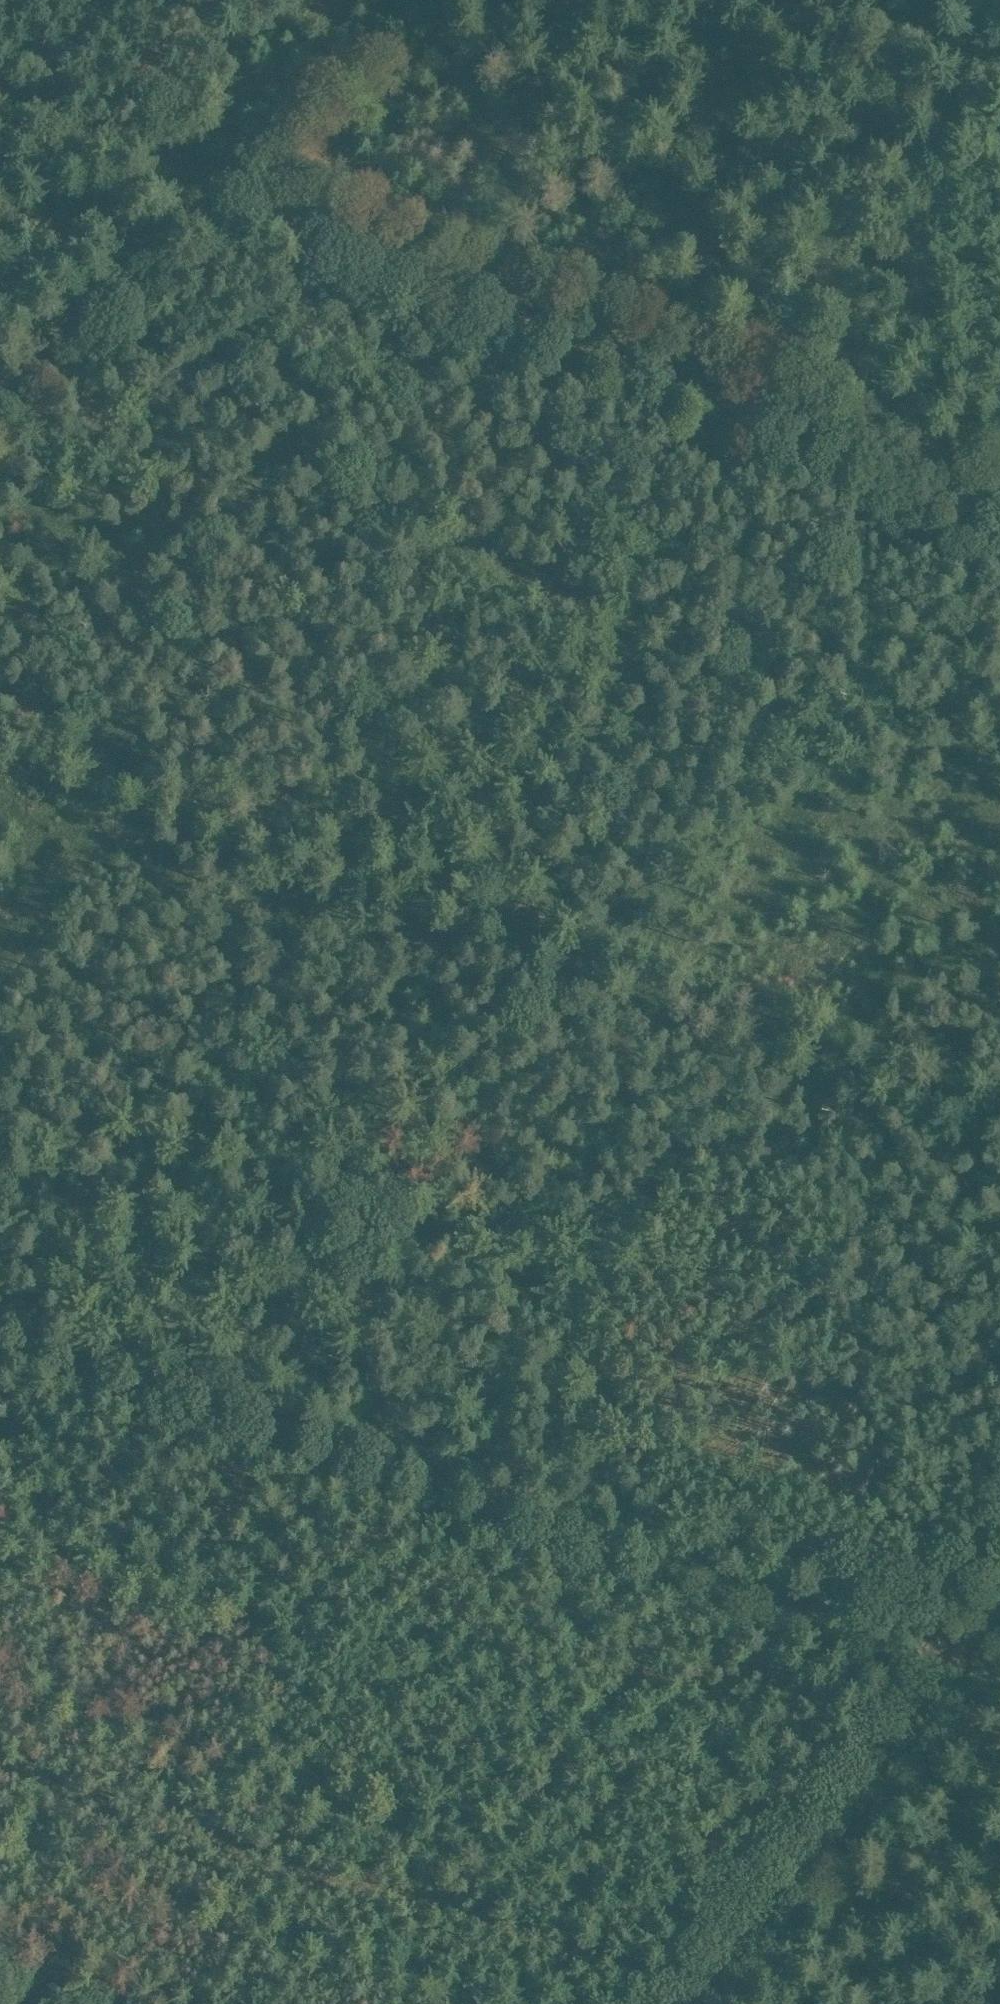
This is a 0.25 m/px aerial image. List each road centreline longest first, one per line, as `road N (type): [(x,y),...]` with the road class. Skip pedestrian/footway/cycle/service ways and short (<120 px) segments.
road 1 (track): [(999,498),(0,95)]

